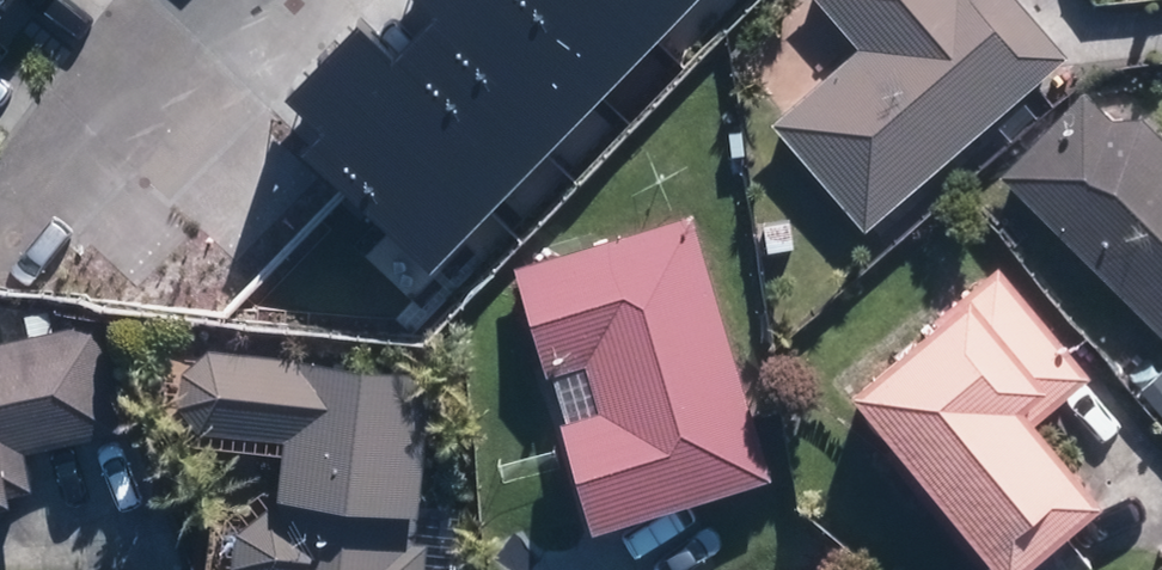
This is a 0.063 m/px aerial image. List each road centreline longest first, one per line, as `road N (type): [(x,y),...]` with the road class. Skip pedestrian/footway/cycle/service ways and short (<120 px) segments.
road 1 (residential): [(27,241),(286,0)]

